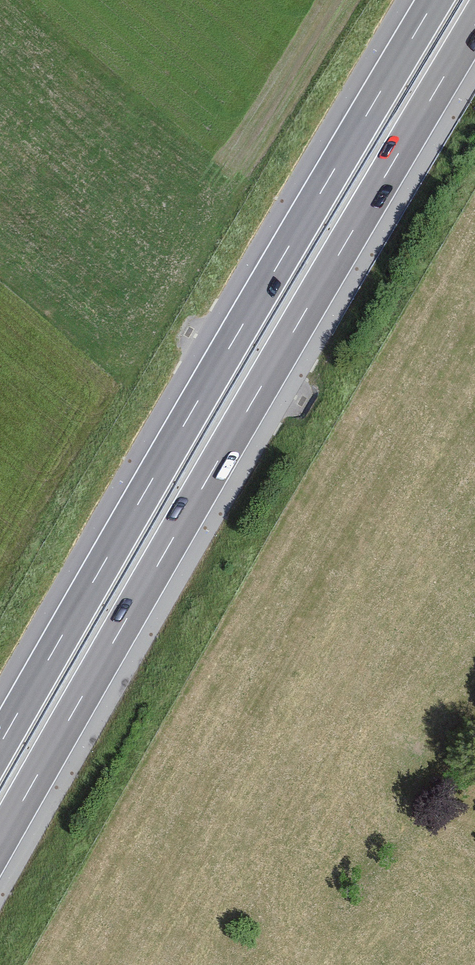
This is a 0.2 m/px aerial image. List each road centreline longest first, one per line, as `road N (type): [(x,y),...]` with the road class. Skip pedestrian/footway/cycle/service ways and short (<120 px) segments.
road 1 (motorway): [(0,842),(474,28)]
road 2 (motorway): [(436,0),(0,744)]

